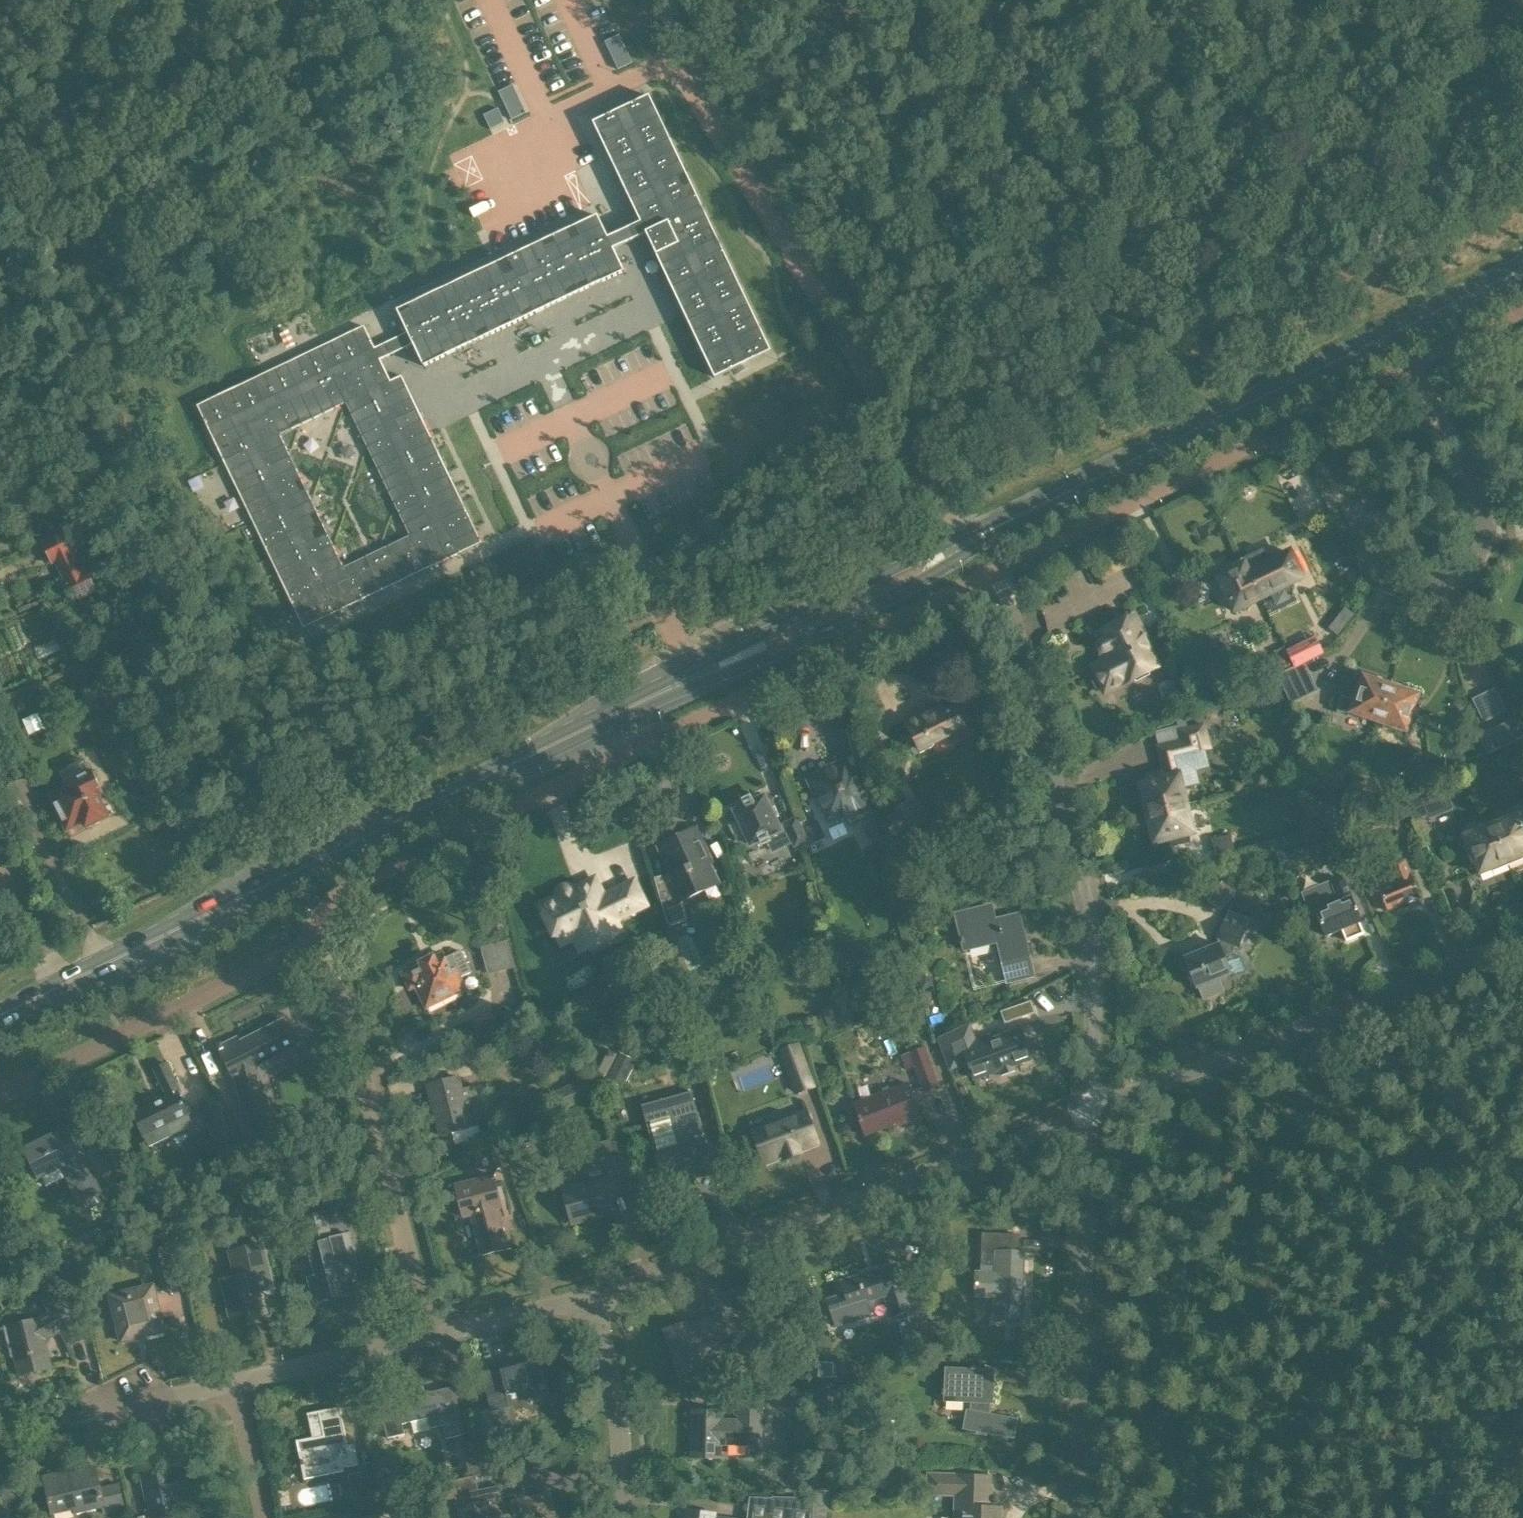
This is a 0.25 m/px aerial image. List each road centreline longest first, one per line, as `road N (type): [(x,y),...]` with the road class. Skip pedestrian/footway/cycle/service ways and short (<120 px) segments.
road 1 (primary): [(0,1014),(1522,267)]
road 2 (residential): [(1001,568),(350,888),(333,898),(307,941)]
road 3 (track): [(992,528),(893,339),(869,73),(840,0)]
road 4 (residential): [(1091,1110),(1094,940),(1001,568)]
road 5 (residential): [(592,1295),(1091,1110)]
road 6 (residential): [(1091,1110),(1522,945)]
road 7 (residential): [(1413,365),(1001,568)]
road 8 (residential): [(430,1336),(340,989),(307,941)]
road 9 (residential): [(1076,1517),(1091,1110)]
road 10 (residential): [(1354,510),(1378,559),(1402,582),(1453,582),(1479,556),(1482,510),(1413,365)]
road 11 (residential): [(0,1095),(307,941)]
road 12 (residential): [(619,1517),(618,1422),(592,1295)]
road 13 (residential): [(235,1383),(430,1336)]
road 14 (residential): [(430,1336),(592,1295)]
road 15 (residential): [(264,1517),(235,1383)]
road 16 (residential): [(117,1413),(235,1383)]
road 17 (residential): [(1522,311),(1413,365)]

